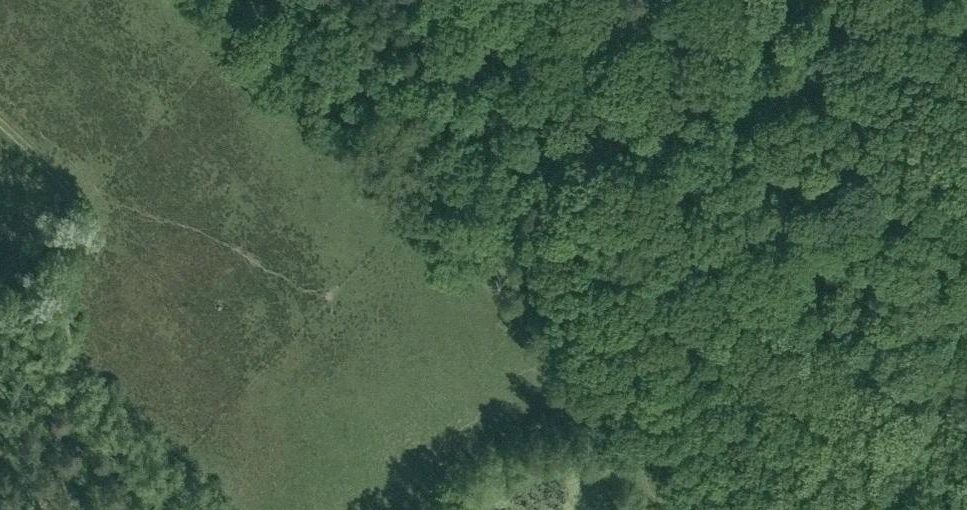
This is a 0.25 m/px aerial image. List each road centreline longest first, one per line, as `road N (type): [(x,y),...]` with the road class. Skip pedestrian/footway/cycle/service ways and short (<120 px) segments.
road 1 (track): [(0,118),(82,198),(72,337),(78,372),(225,509)]

